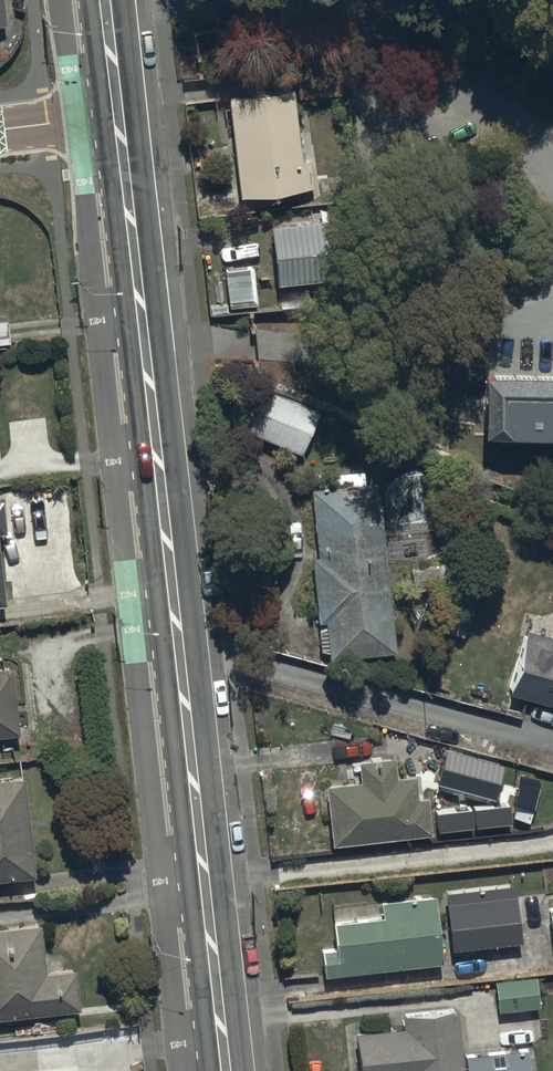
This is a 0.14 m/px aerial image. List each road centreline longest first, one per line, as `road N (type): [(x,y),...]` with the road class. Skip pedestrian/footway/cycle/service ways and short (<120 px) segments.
road 1 (tertiary): [(226,1070),(117,111)]

